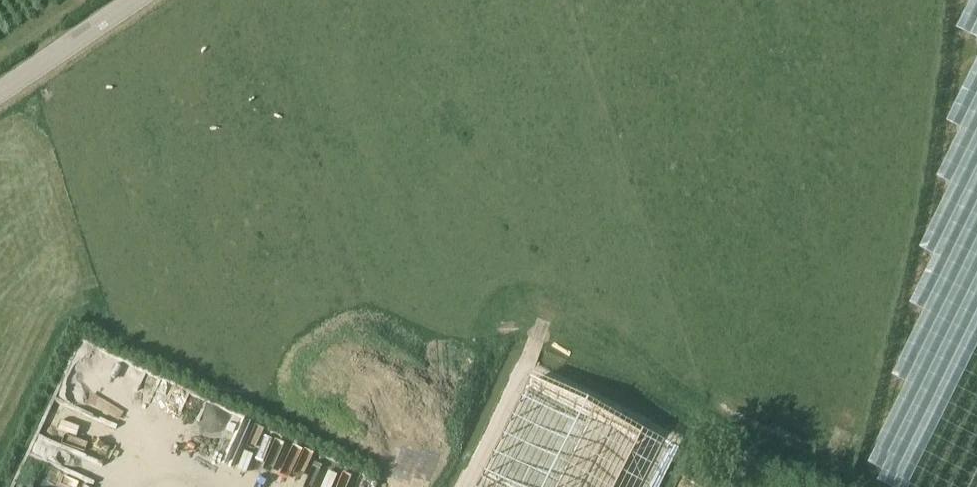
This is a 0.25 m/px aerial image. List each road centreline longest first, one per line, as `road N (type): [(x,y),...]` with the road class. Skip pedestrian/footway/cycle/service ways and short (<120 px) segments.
road 1 (unclassified): [(0,92),(138,0)]

